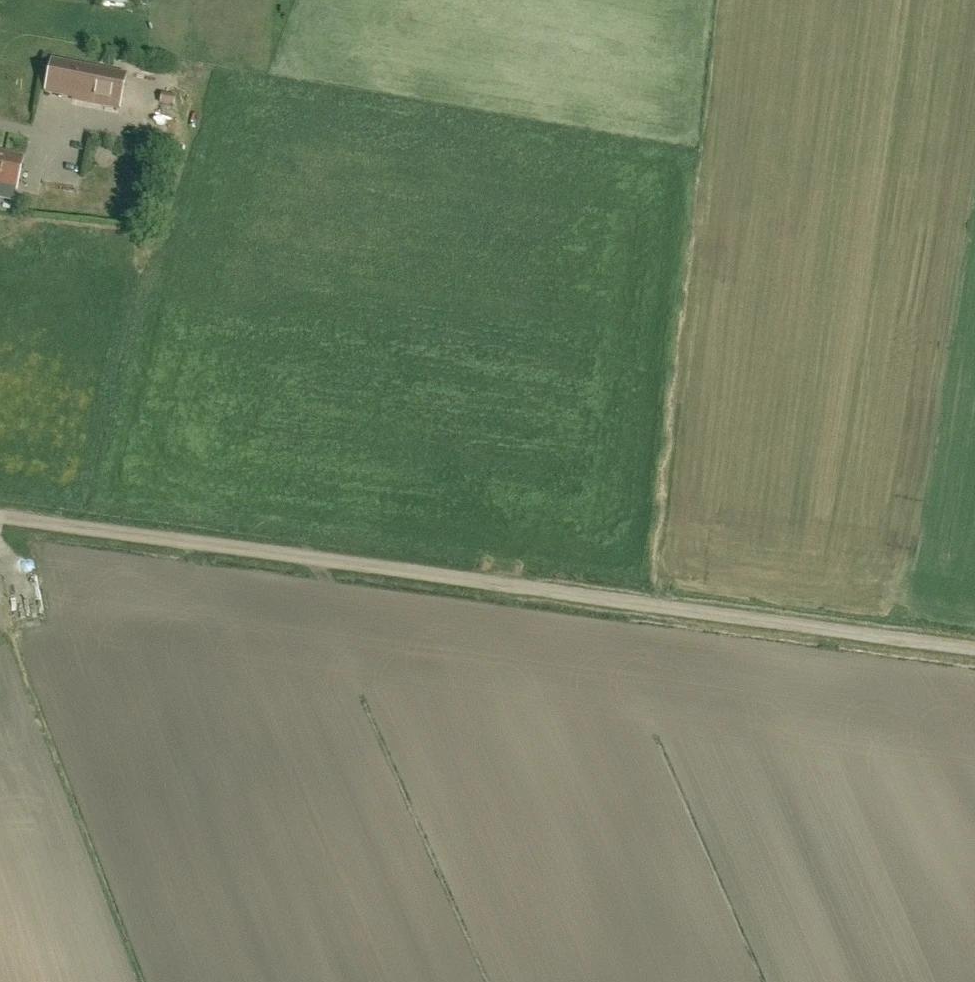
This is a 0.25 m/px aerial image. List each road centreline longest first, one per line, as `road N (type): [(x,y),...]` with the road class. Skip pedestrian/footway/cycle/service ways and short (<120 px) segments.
road 1 (track): [(974,649),(0,517)]

